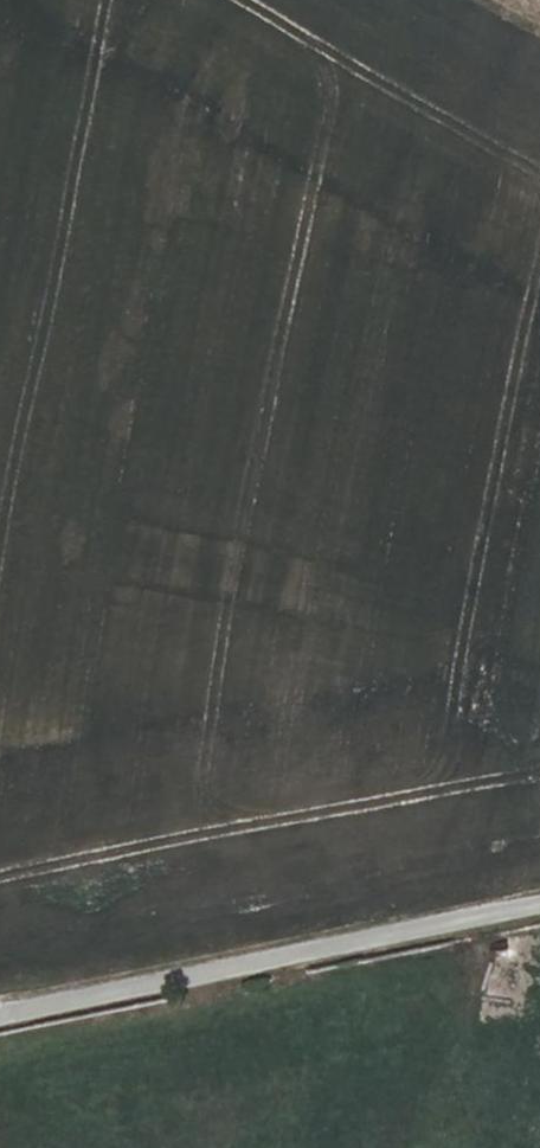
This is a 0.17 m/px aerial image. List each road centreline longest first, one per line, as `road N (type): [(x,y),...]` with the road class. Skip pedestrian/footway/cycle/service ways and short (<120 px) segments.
road 1 (unclassified): [(539,905),(0,1017)]

